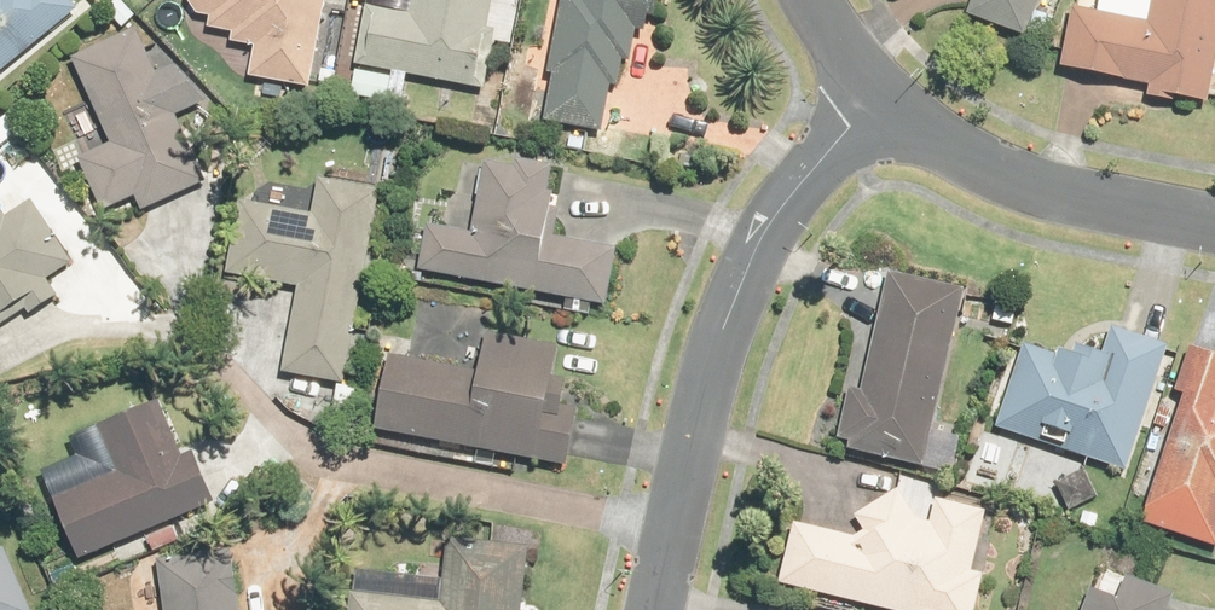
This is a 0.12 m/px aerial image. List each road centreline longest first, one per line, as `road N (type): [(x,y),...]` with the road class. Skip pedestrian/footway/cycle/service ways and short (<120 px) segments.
road 1 (residential): [(883,111),(804,177),(755,260),(722,344),(656,609)]
road 2 (residential): [(1214,219),(1078,197),(968,165),(883,111)]
road 3 (residential): [(883,111),(810,0)]

